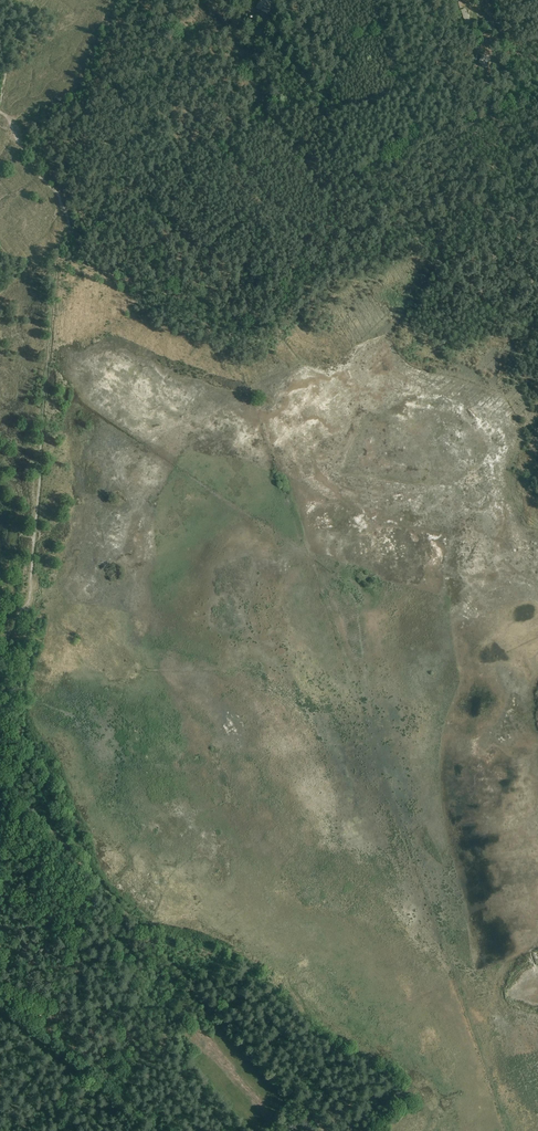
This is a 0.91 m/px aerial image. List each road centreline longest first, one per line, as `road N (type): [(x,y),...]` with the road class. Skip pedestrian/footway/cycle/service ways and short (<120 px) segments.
road 1 (track): [(312,95),(369,31),(428,9),(431,0)]

